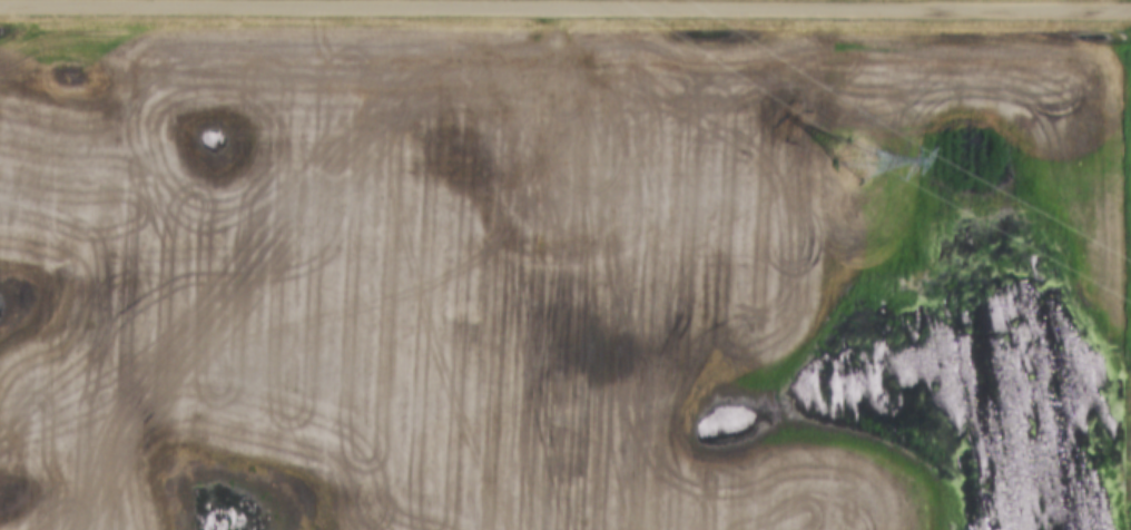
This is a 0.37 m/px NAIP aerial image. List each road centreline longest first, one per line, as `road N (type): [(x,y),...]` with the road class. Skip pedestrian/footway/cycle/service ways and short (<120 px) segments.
road 1 (residential): [(1130,14),(0,6)]

